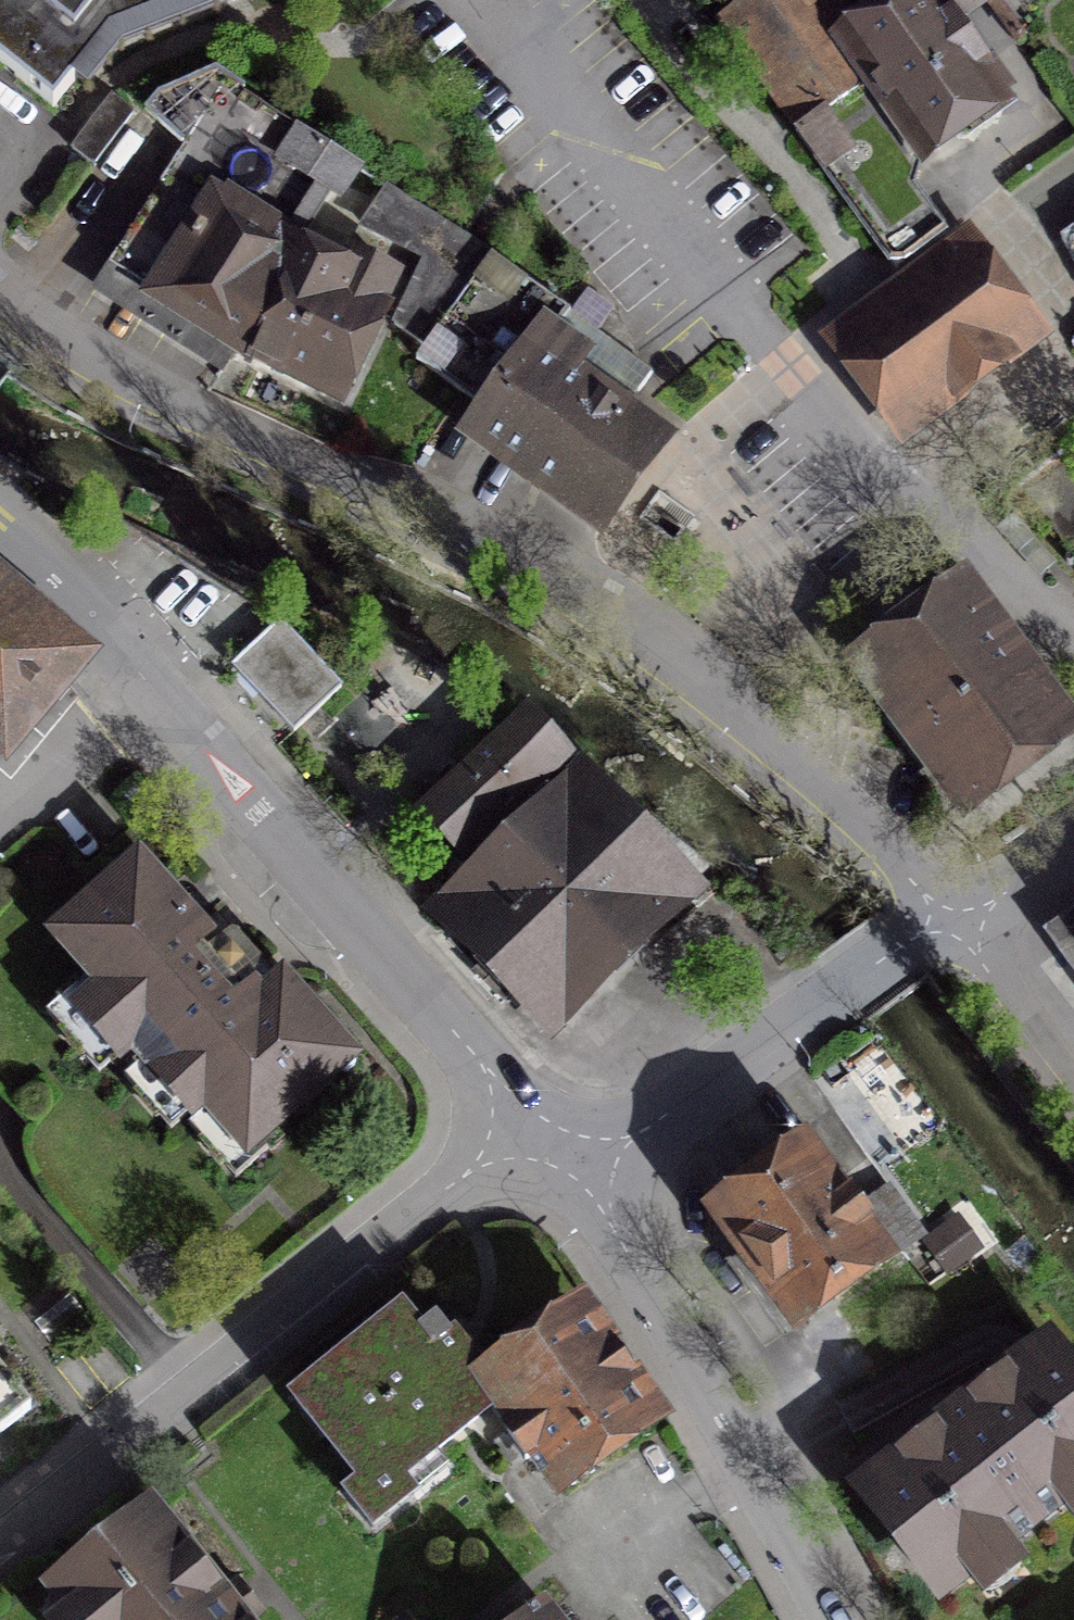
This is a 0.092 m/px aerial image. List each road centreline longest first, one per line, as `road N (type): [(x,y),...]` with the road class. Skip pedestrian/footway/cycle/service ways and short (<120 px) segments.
road 1 (residential): [(945,931),(811,787),(585,610),(408,507),(149,385),(0,294)]
road 2 (tertiary): [(564,1150),(438,1189),(0,1554)]
road 3 (residential): [(564,1150),(158,701)]
road 4 (residential): [(826,1619),(653,1296),(564,1150)]
road 5 (tertiary): [(945,931),(644,1129),(564,1150)]
road 6 (residential): [(158,701),(0,535)]
road 7 (residential): [(1073,1100),(945,931)]
road 8 (residential): [(158,701),(0,822)]
road 9 (tertiary): [(1073,839),(945,931)]

